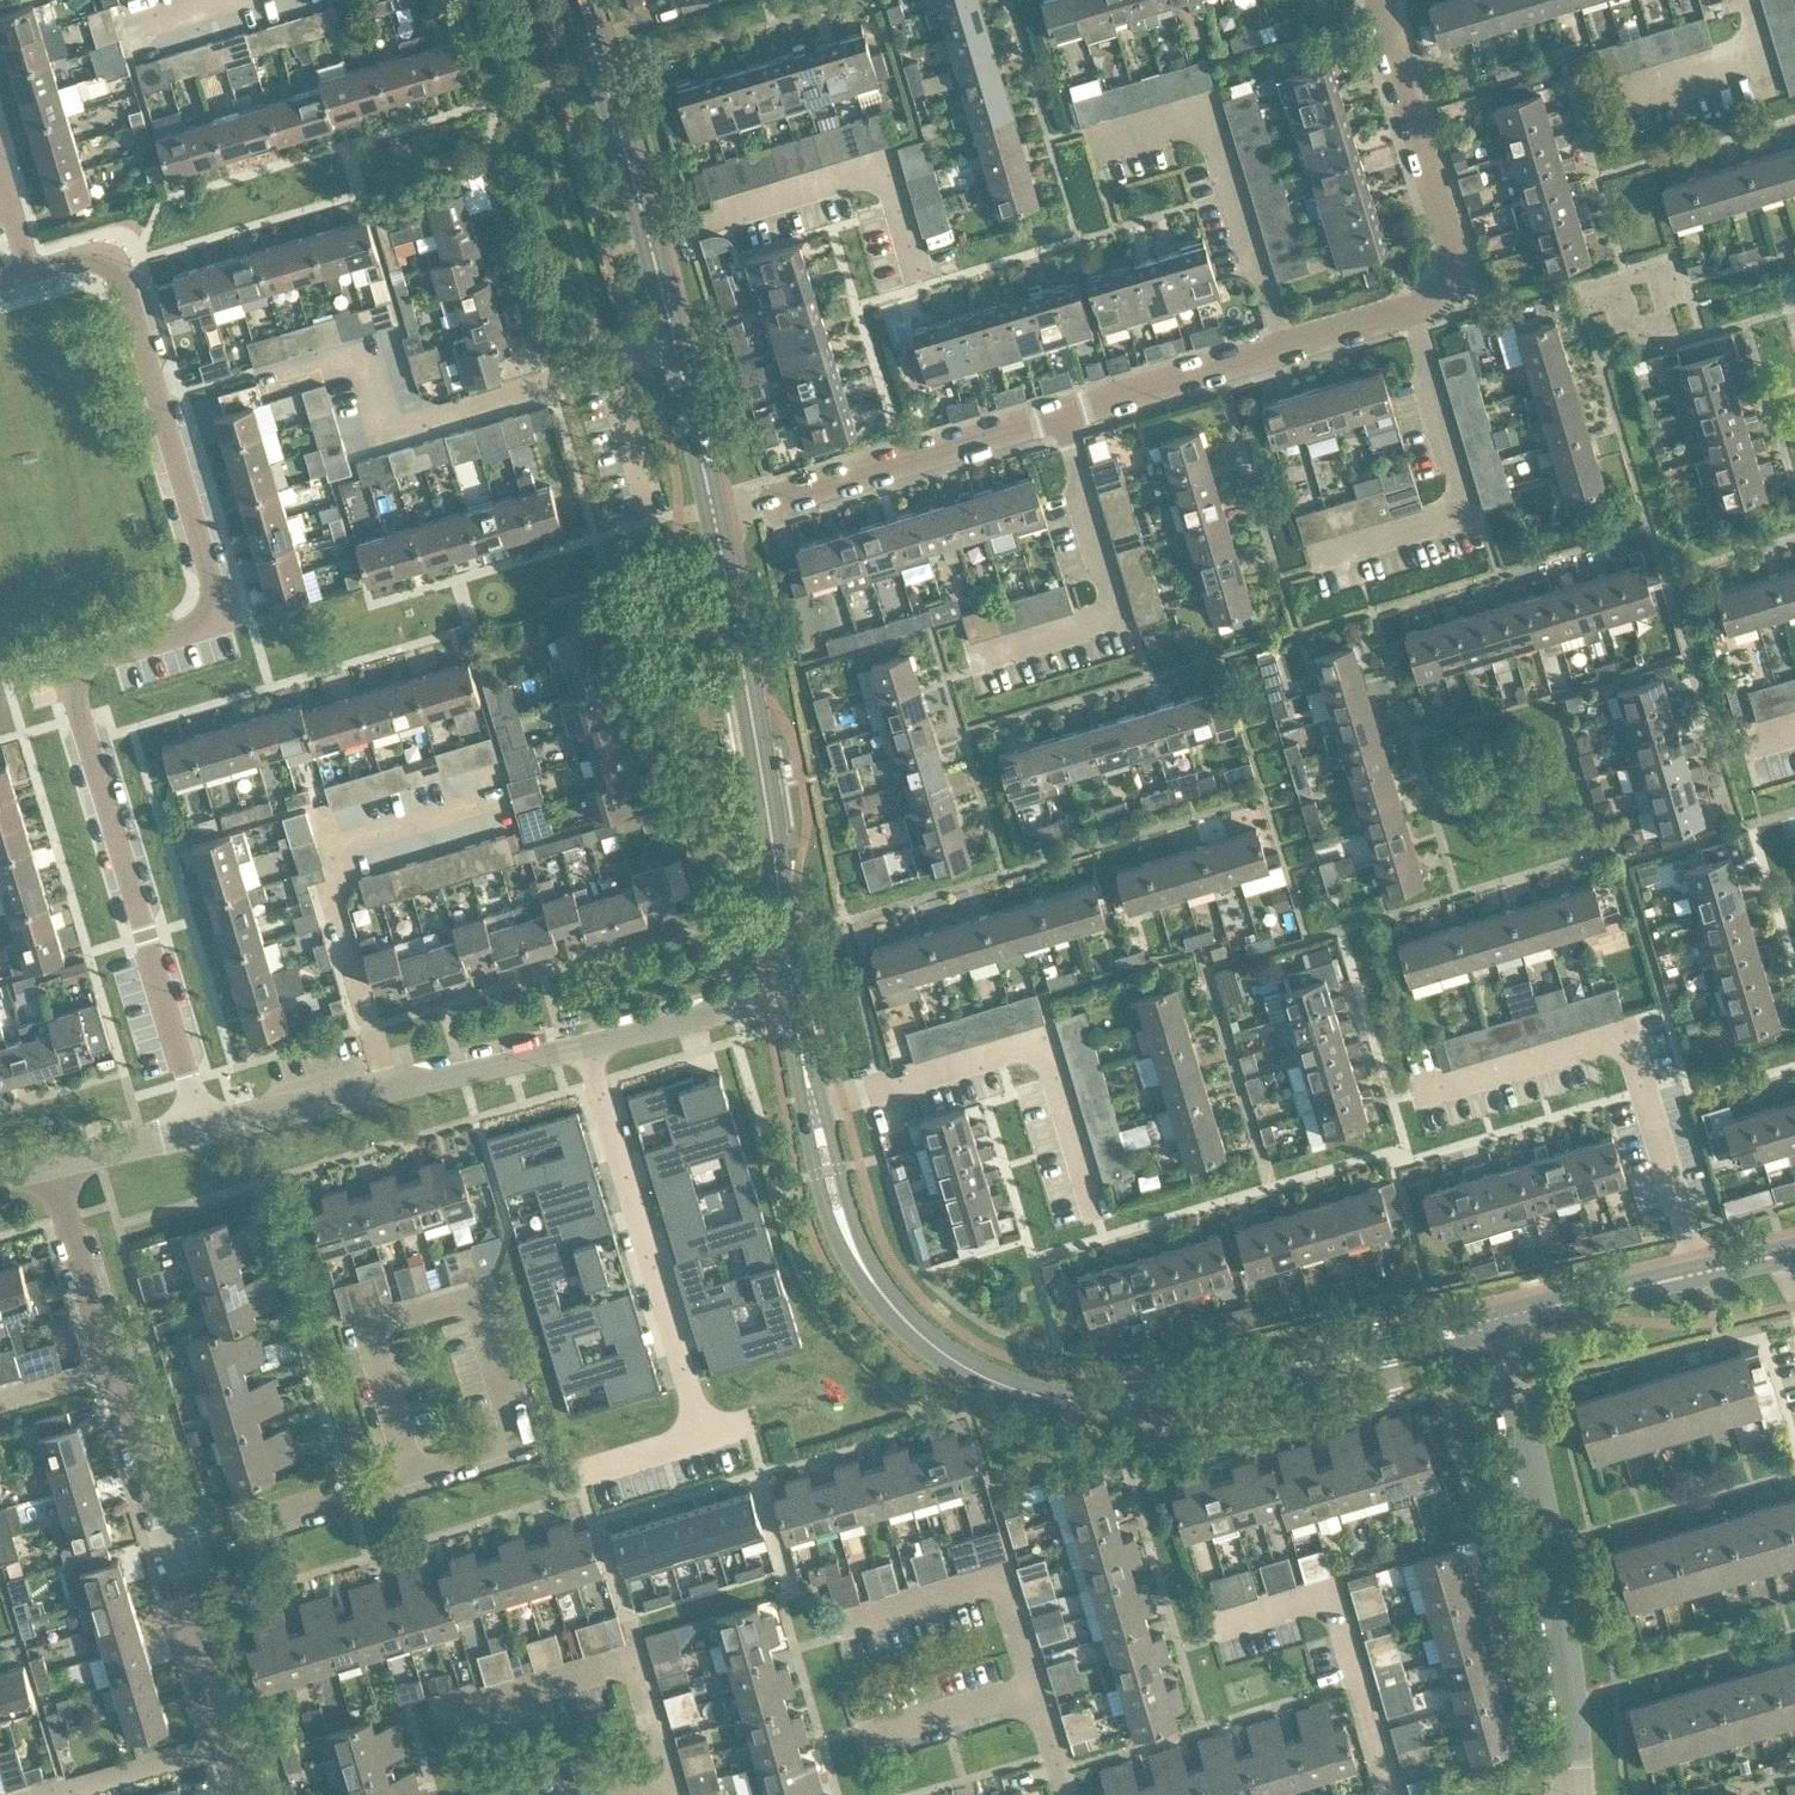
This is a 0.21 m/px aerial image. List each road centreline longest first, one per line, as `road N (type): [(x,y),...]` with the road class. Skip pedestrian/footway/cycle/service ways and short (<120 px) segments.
road 1 (residential): [(200,1135),(72,684),(91,655),(198,622),(213,603),(213,577),(127,279),(100,264),(26,283)]
road 2 (residential): [(715,516),(1423,306),(1447,278),(1451,246),(1382,0)]
road 3 (tertiary): [(1496,1320),(1111,1402),(1054,1399),(977,1374),(912,1327),(852,1247),(828,1170),(794,996)]
road 4 (residential): [(50,1168),(242,1794)]
road 5 (tertiary): [(715,516),(650,241),(579,0)]
road 6 (tertiary): [(794,996),(715,516)]
road 7 (residential): [(1577,1794),(1548,1542),(1496,1320)]
road 8 (residential): [(586,1047),(704,1436)]
road 9 (residential): [(200,1135),(586,1047)]
road 10 (tertiary): [(1794,1251),(1496,1320)]
road 11 (residential): [(586,1047),(794,996)]
road 12 (residential): [(50,1168),(200,1135)]
road 13 (residential): [(704,1436),(580,1472)]

